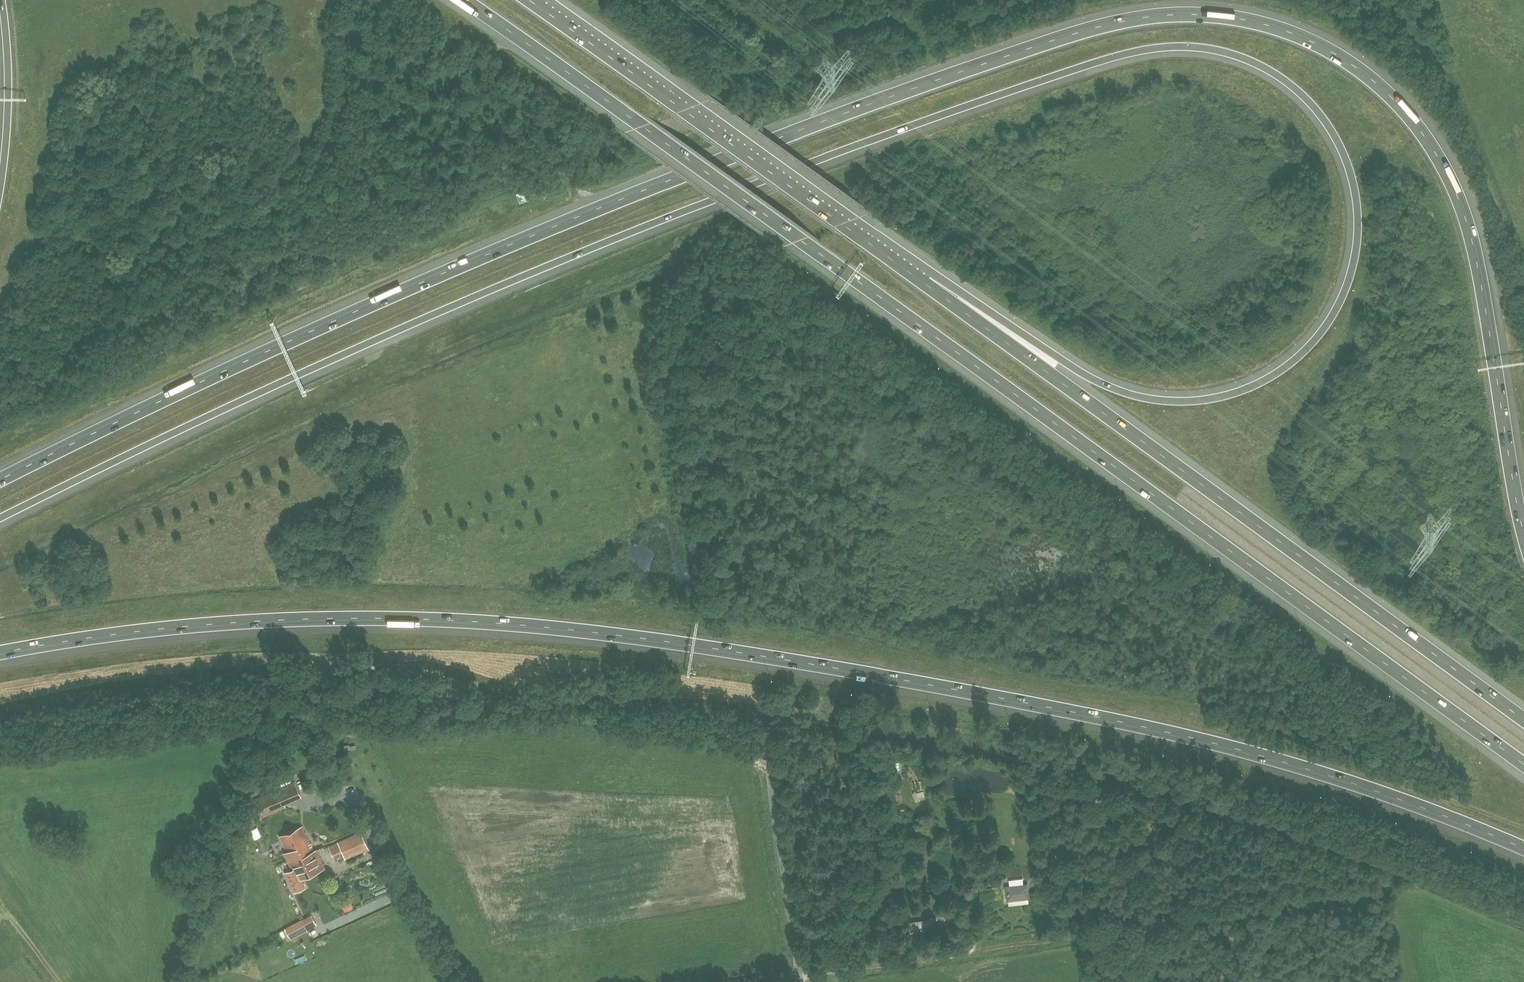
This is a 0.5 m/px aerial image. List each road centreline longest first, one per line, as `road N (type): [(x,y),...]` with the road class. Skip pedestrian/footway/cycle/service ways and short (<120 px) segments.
road 1 (motorway): [(0,518),(207,417),(624,234),(1137,51),(1219,50),(1283,79),(1330,128),(1355,188),(1352,275),(1322,333),(1270,377),(1212,399),(1177,402),(1121,390),(981,305),(927,283)]
road 2 (motorway): [(1523,534),(1473,243),(1437,154),(1393,98),(1330,49),(1246,19),(1198,13),(1144,16),(1030,47),(603,206),(291,340),(0,480)]
road 3 (motorway): [(0,653),(303,619),(522,625),(682,643),(1185,736),(1345,781),(1523,849)]
road 4 (motorway): [(464,0),(1523,765)]
road 5 (motorway): [(1523,722),(927,283)]
road 6 (motorway): [(927,283),(529,0)]
road 7 (track): [(976,951),(1381,888)]
road 8 (motorway): [(1,0),(8,101),(0,187)]
road 9 (unclassified): [(800,978),(976,951)]
road 10 (track): [(787,899),(765,757)]

